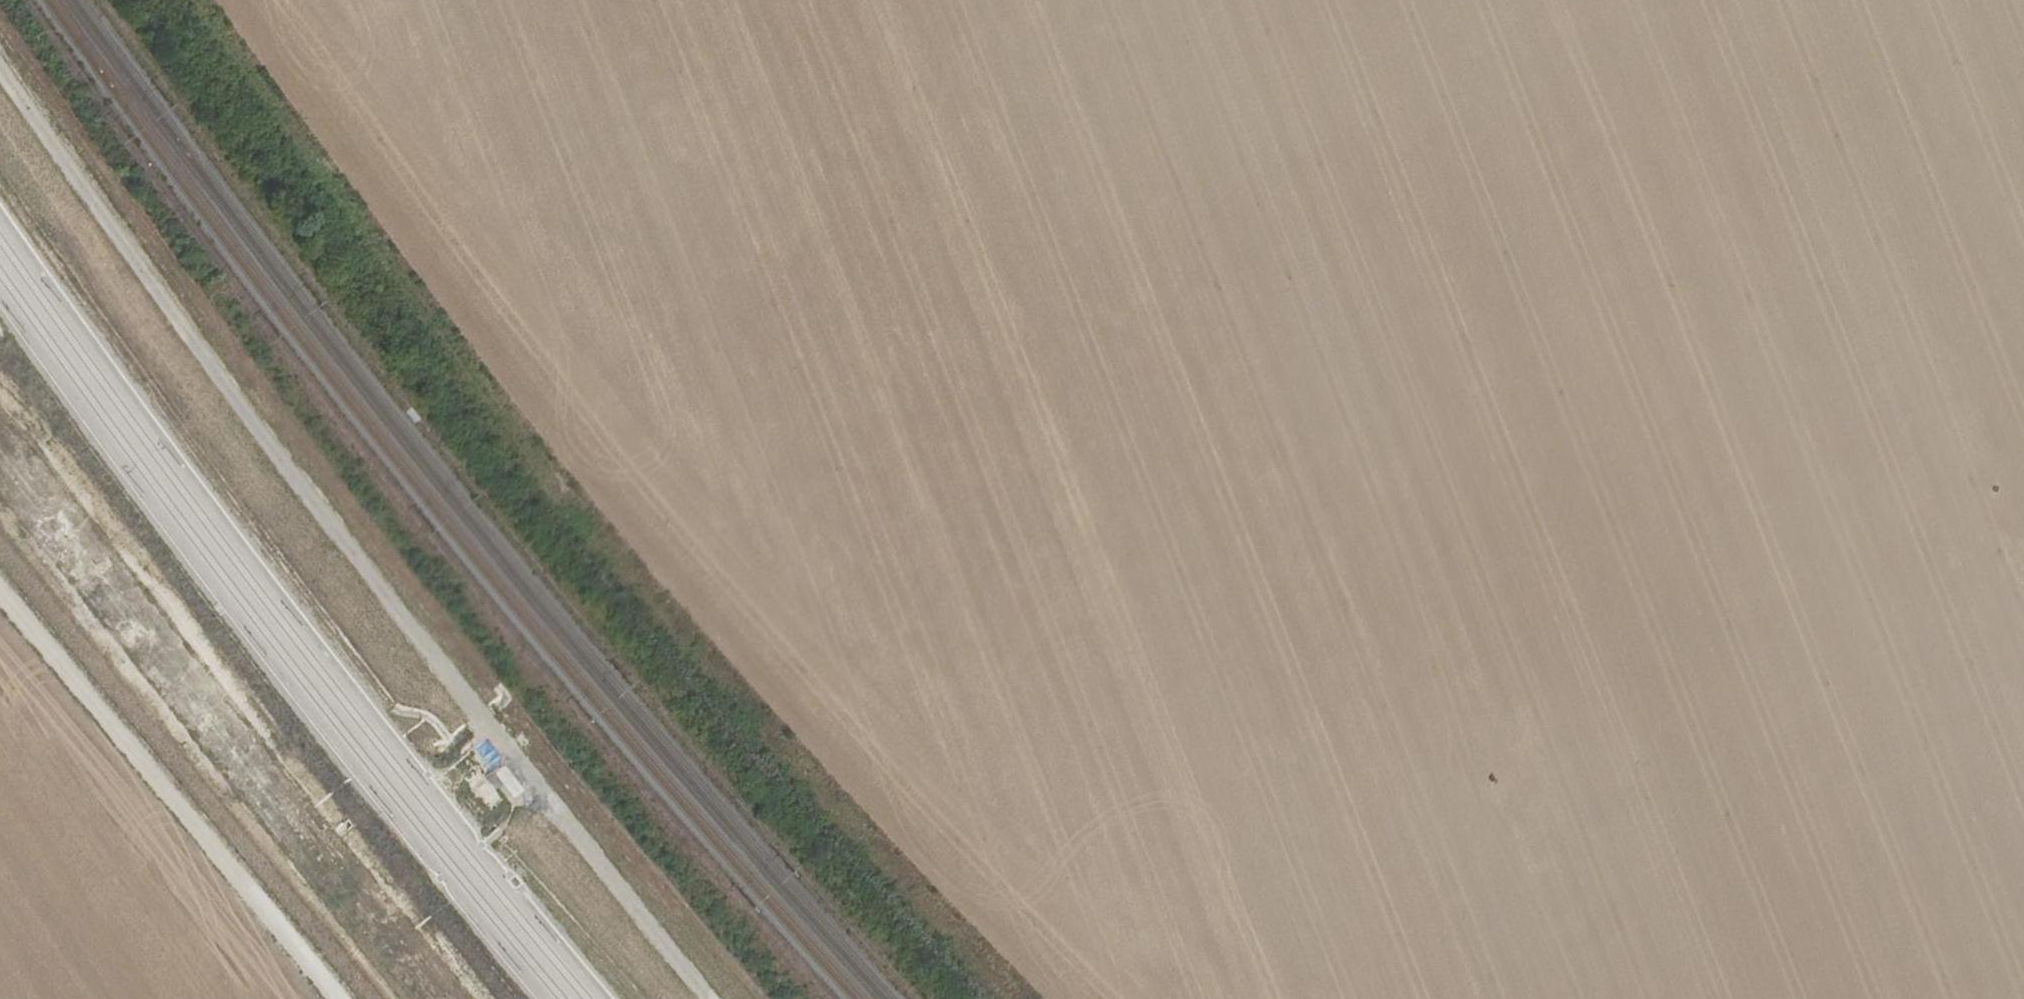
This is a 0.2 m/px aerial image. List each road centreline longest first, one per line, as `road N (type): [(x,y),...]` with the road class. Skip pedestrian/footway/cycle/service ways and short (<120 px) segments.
road 1 (track): [(0,57),(161,290),(537,786),(712,998)]
road 2 (track): [(333,998),(0,592)]

